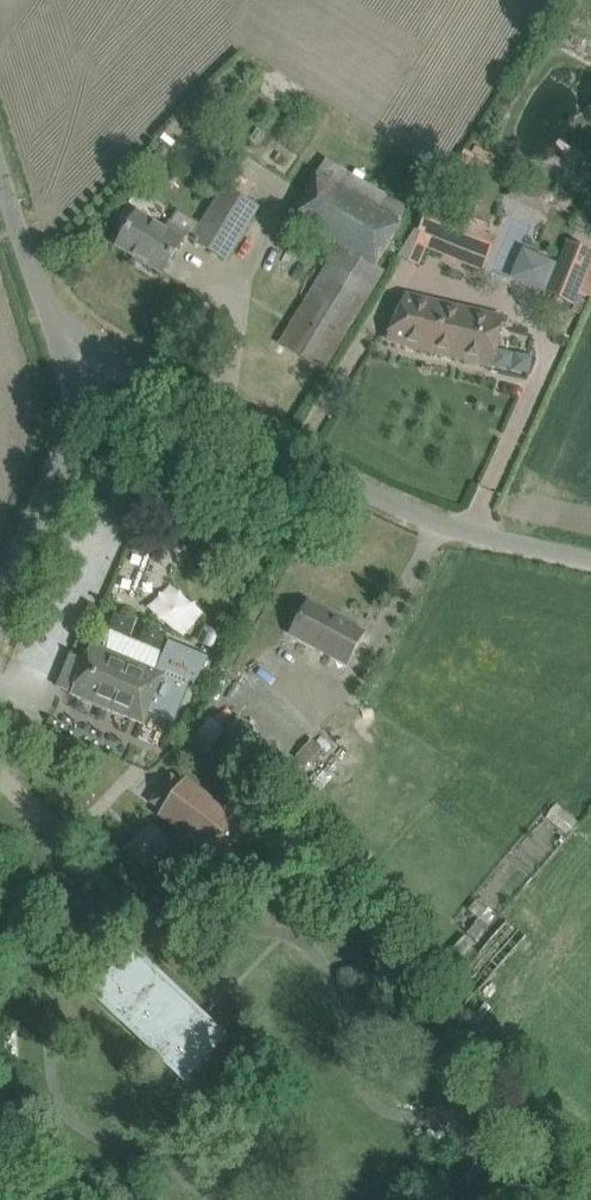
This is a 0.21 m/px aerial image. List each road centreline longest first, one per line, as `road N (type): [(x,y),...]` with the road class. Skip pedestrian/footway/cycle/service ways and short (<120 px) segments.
road 1 (unclassified): [(590,559),(492,540),(419,514),(147,376),(79,354)]
road 2 (unclassified): [(0,605),(75,420),(79,354)]
road 3 (unclassified): [(79,354),(43,301),(0,177)]

